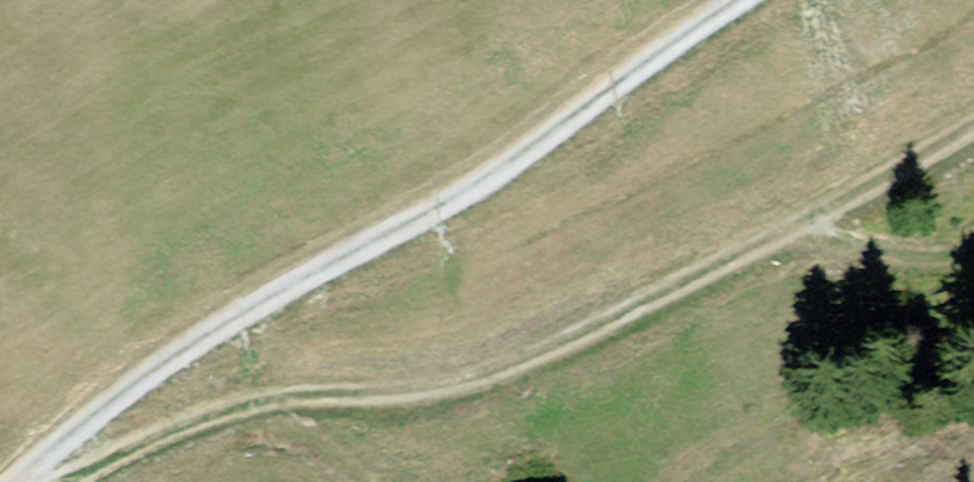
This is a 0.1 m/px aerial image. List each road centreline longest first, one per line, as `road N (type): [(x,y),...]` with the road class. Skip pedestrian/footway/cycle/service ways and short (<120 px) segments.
road 1 (track): [(973,129),(811,224),(470,374),(236,403),(57,481)]
road 2 (track): [(28,481),(174,345),(473,189),(737,0)]
road 3 (track): [(811,224),(943,250),(973,244)]

